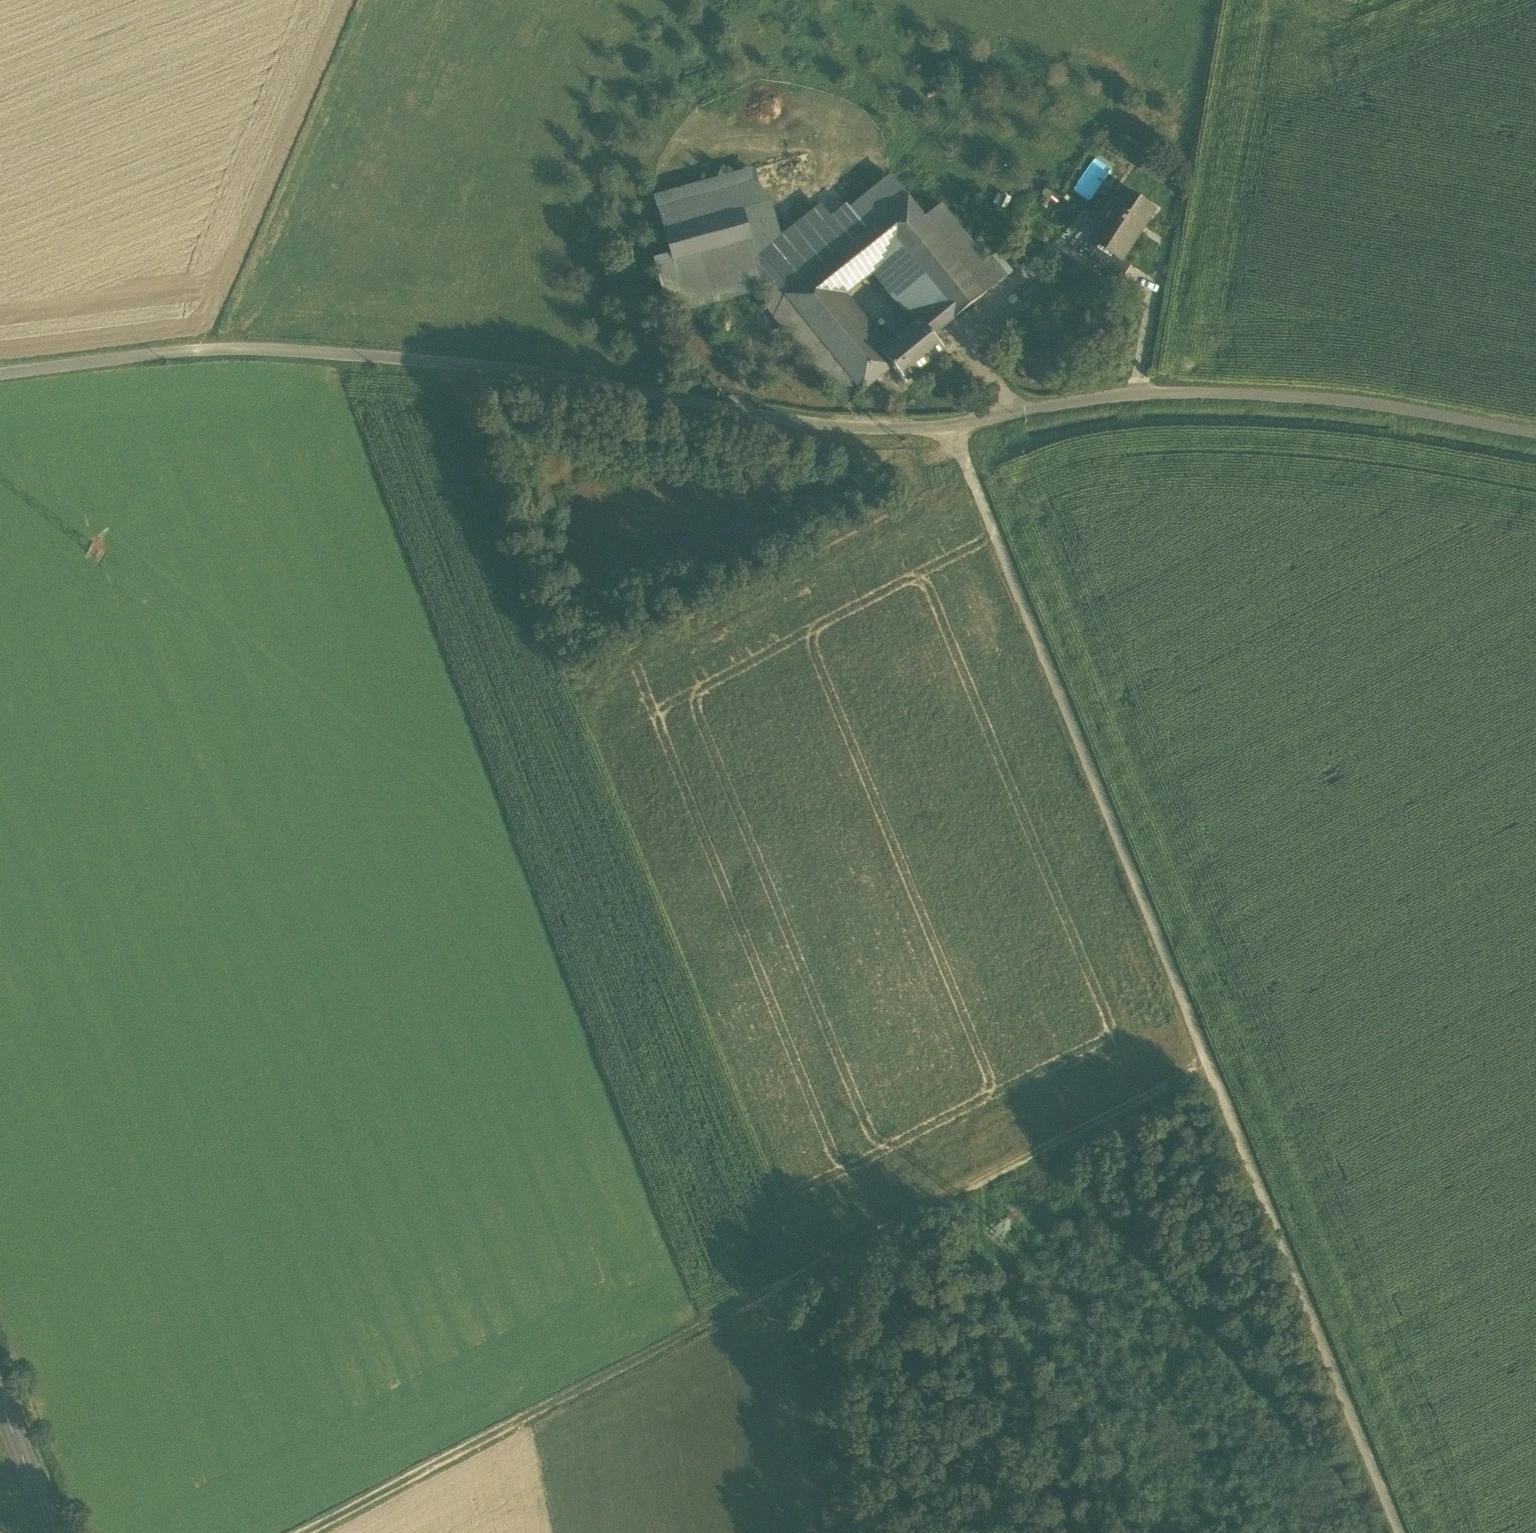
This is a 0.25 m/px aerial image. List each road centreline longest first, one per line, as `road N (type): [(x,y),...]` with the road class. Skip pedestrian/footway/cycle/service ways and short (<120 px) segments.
road 1 (unclassified): [(0,371),(169,350),(265,348),(573,378),(833,427),(948,425),(1125,391),(1385,403),(1535,432)]
road 2 (track): [(948,425),(1398,1532)]
road 3 (track): [(1209,1064),(300,1532)]
road 4 (secondary): [(0,1409),(48,1532)]

